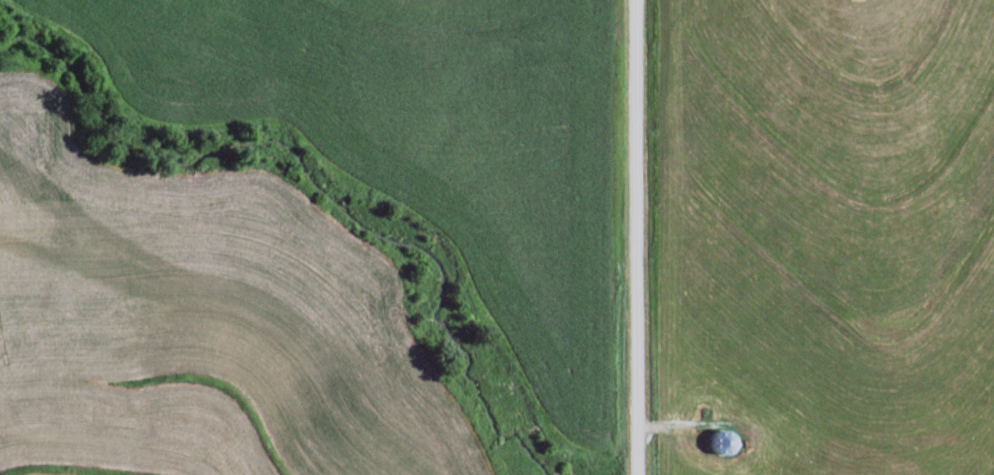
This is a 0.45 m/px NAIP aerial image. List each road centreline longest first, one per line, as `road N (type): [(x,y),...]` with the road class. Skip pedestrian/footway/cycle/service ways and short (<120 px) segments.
road 1 (residential): [(635,474),(636,0)]

